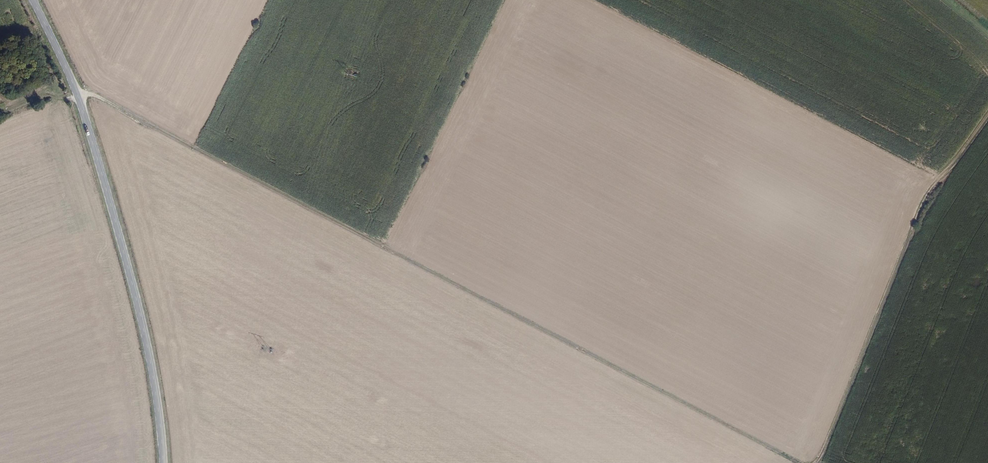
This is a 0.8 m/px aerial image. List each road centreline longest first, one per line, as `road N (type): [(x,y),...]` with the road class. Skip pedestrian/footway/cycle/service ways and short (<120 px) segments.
road 1 (track): [(0,113),(48,95),(95,95),(796,462)]
road 2 (secondary): [(33,0),(78,95),(118,222),(149,339),(166,462)]
road 3 (track): [(987,115),(924,198),(813,462)]

